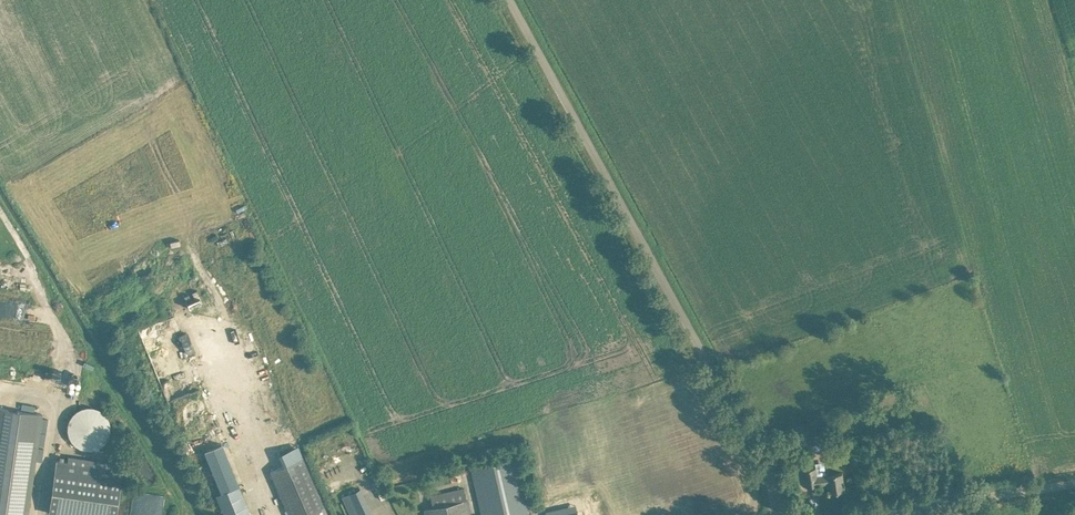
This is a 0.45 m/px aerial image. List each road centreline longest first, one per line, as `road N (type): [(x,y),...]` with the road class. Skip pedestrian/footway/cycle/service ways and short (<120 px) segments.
road 1 (unclassified): [(779,514),(766,468),(510,0)]
road 2 (unclassified): [(866,514),(1074,483)]

